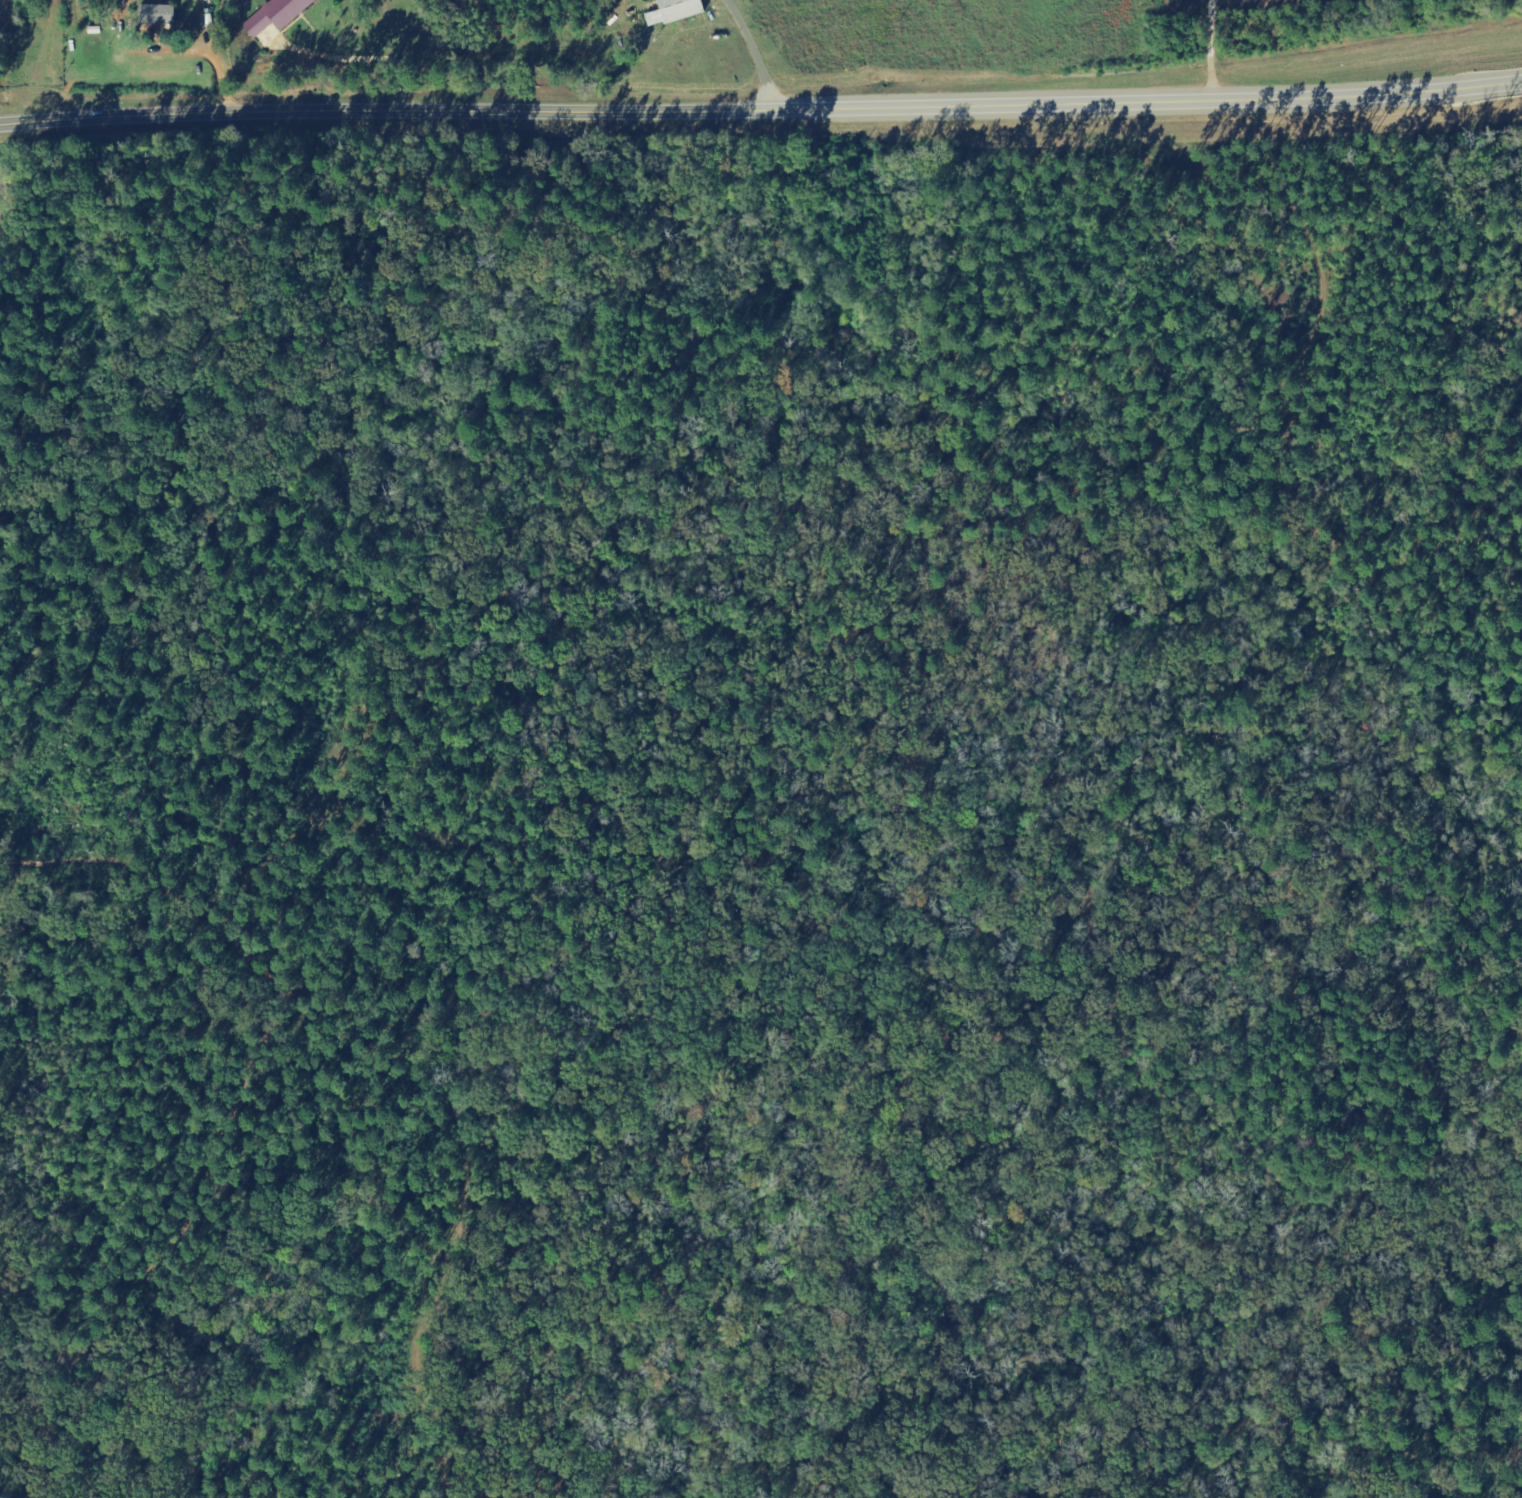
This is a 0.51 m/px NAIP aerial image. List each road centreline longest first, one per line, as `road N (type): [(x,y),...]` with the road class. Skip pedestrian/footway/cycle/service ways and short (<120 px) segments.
road 1 (primary): [(0,129),(255,112),(948,107),(1521,41)]

